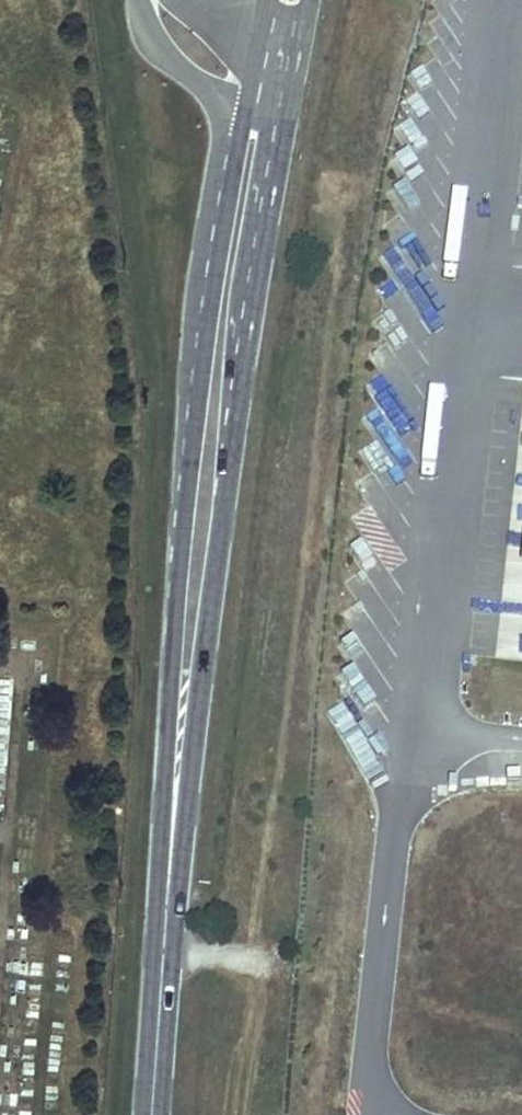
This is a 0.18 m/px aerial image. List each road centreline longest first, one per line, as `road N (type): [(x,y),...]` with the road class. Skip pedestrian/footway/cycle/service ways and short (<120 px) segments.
road 1 (secondary): [(163,949),(250,317),(292,92)]
road 2 (secondary): [(247,110),(210,300),(179,562),(167,696),(163,949)]
road 3 (secondary): [(151,1114),(163,949)]
road 4 (tertiary): [(140,0),(163,52),(204,90),(247,110)]

